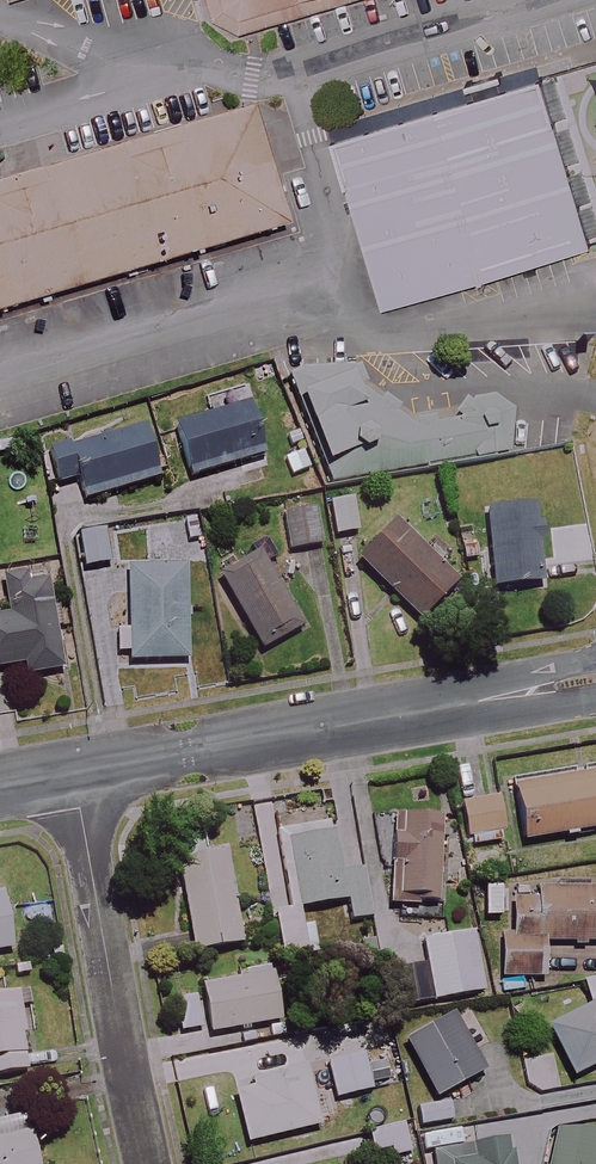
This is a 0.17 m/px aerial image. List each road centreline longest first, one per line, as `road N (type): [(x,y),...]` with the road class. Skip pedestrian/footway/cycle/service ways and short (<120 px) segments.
road 1 (residential): [(72,774),(595,679)]
road 2 (residential): [(72,774),(151,1163)]

